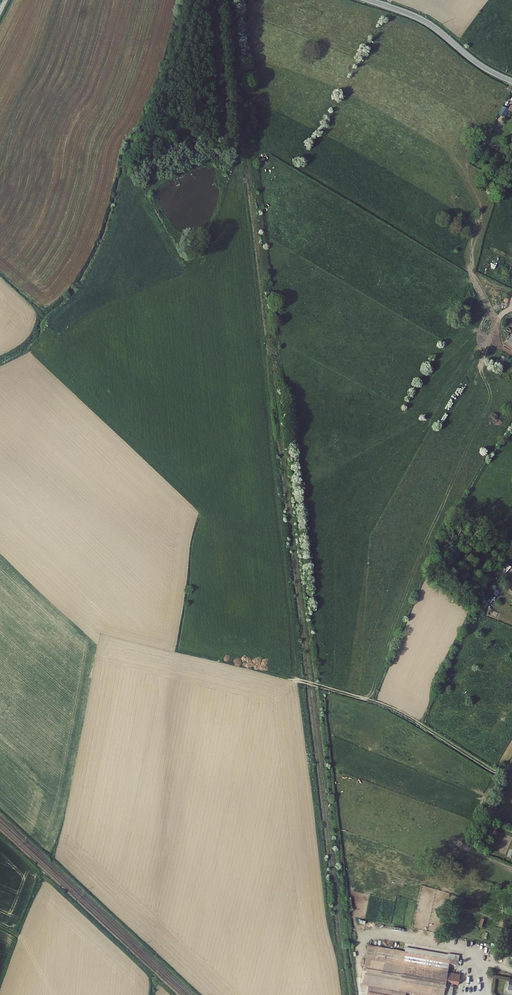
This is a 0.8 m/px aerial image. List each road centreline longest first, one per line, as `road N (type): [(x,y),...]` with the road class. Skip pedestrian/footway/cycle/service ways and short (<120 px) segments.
road 1 (track): [(511,767),(499,772),(406,716),(298,679)]
road 2 (unclassified): [(370,0),(428,22),(511,81)]

